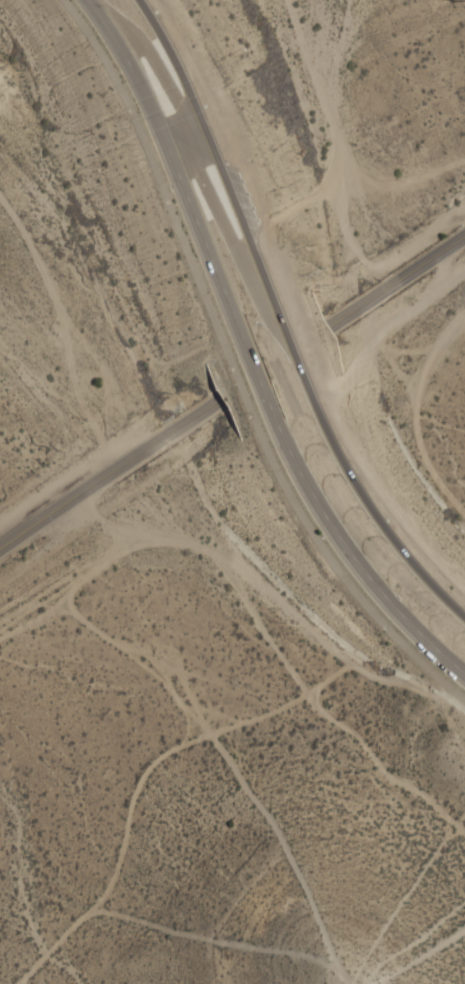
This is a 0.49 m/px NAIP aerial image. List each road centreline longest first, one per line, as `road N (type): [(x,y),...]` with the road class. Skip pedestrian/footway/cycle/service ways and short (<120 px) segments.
road 1 (tertiary): [(0,548),(464,236)]
road 2 (secondary): [(86,0),(160,134),(233,337)]
road 3 (secondary): [(279,315),(198,115),(139,0)]
road 4 (secondary): [(268,430),(338,551),(464,676)]
road 5 (secondary): [(464,615),(397,545),(323,423)]

